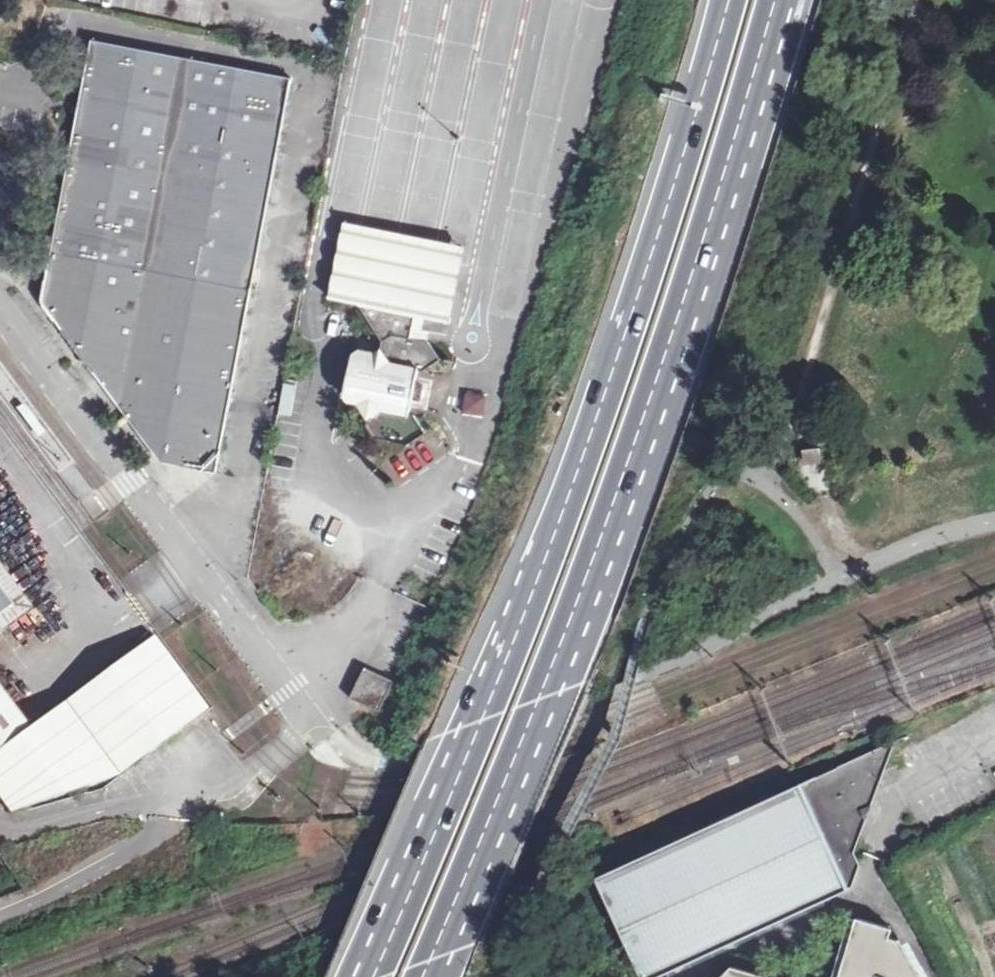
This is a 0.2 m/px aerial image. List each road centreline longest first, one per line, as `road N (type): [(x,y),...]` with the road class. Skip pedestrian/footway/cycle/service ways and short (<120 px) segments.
road 1 (trunk): [(726,0),(580,460),(374,976)]
road 2 (trunk): [(424,976),(625,476),(766,38)]
road 3 (unclassified): [(307,721),(0,296)]

